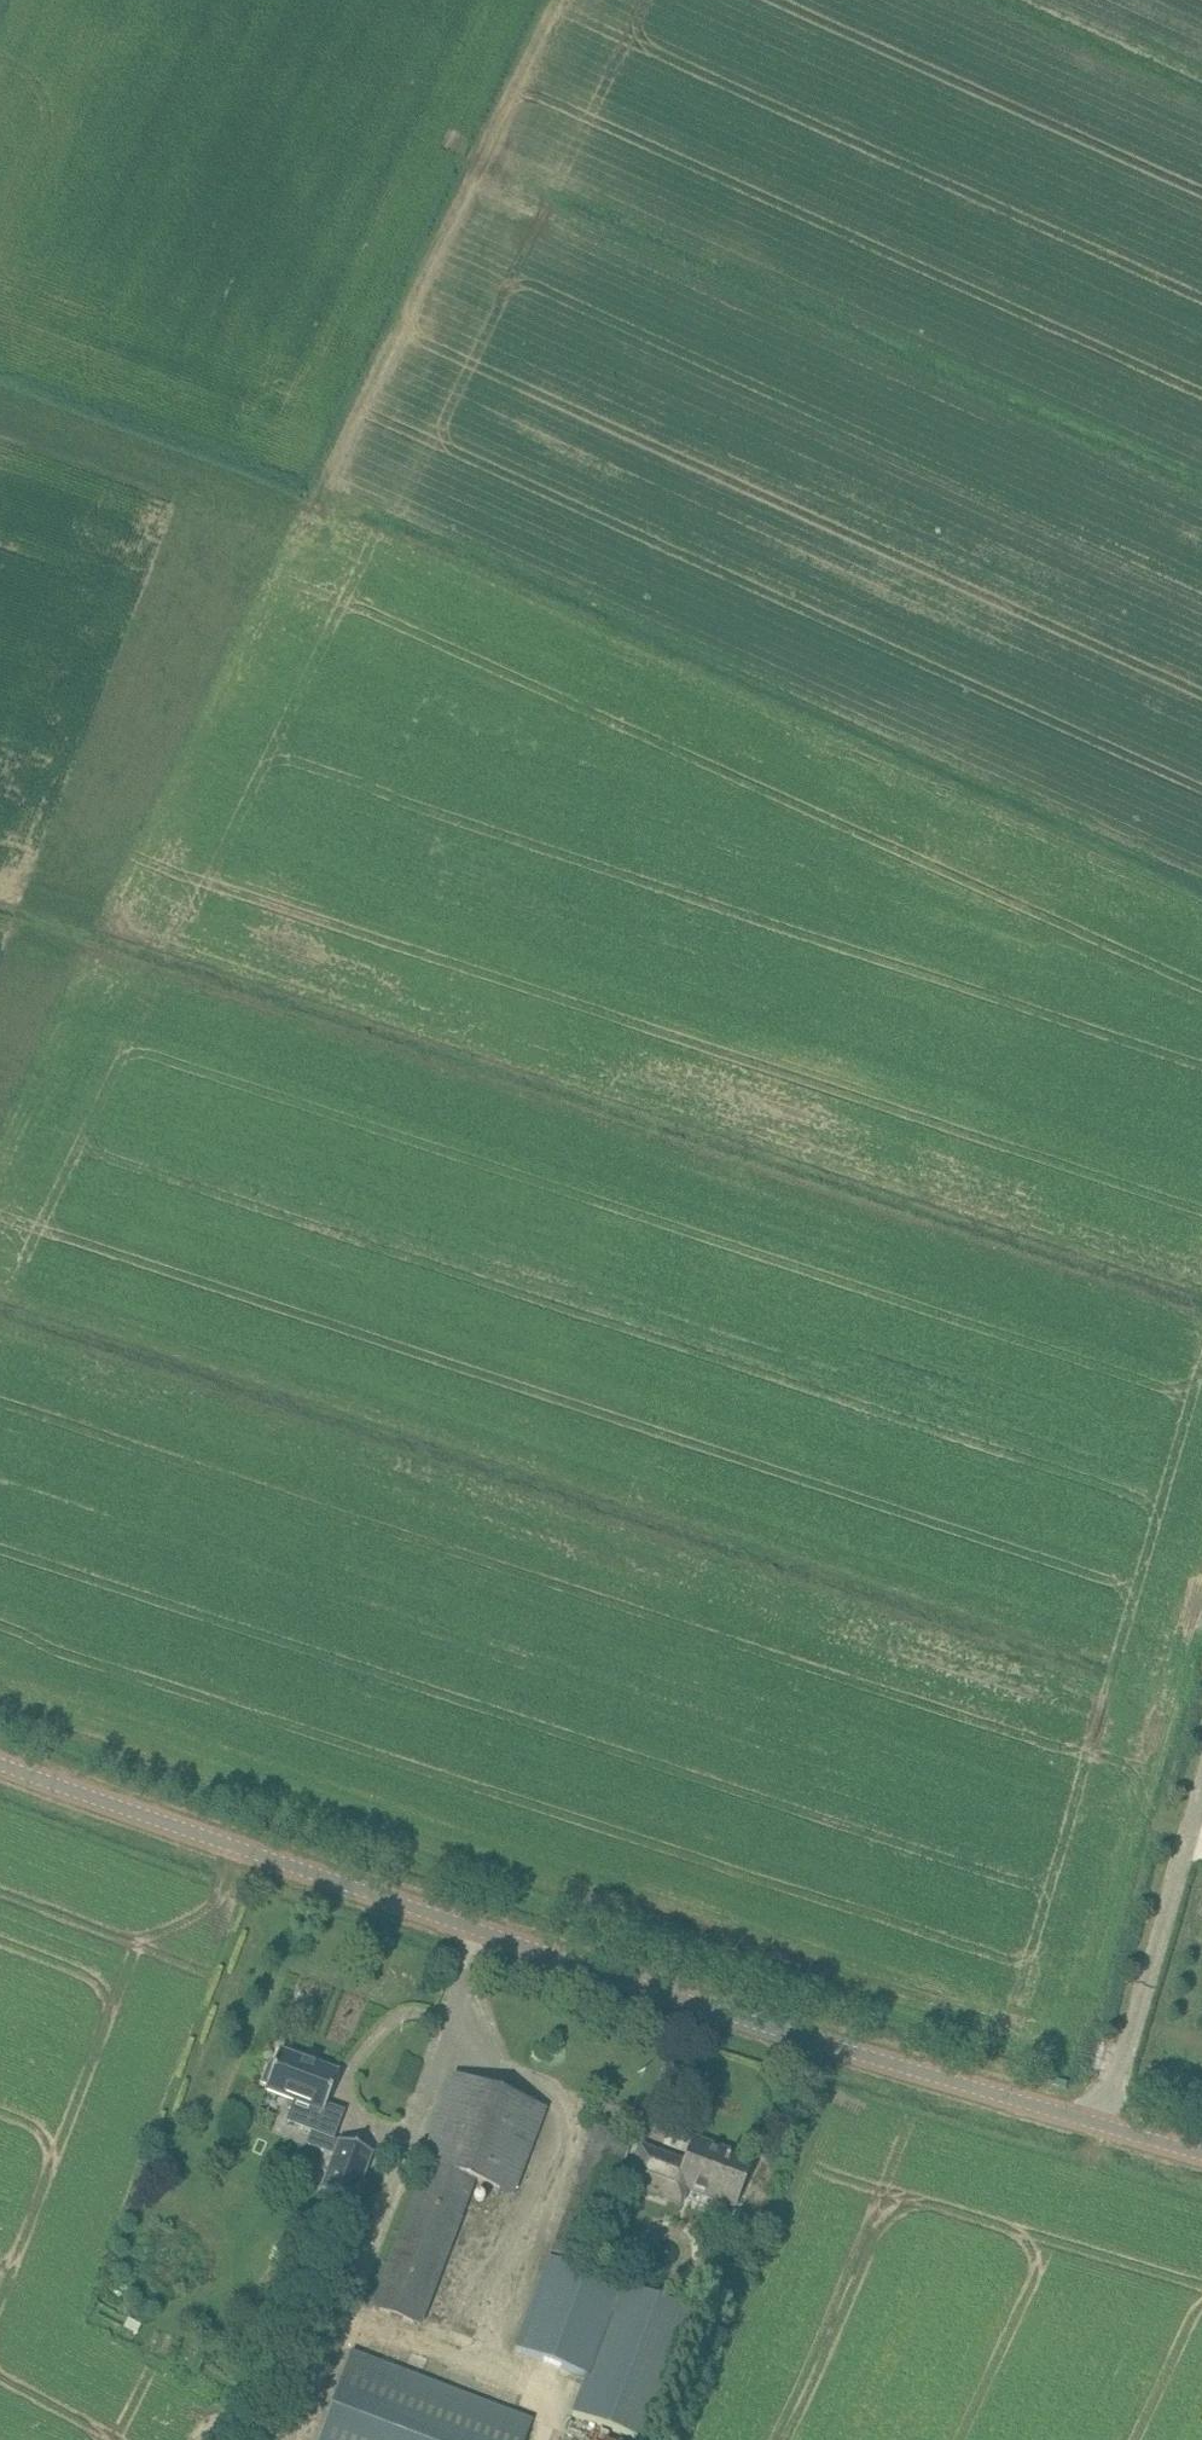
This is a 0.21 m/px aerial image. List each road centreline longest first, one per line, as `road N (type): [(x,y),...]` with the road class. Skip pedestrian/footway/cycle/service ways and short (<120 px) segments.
road 1 (tertiary): [(1201,2154),(684,1999),(0,1761)]

